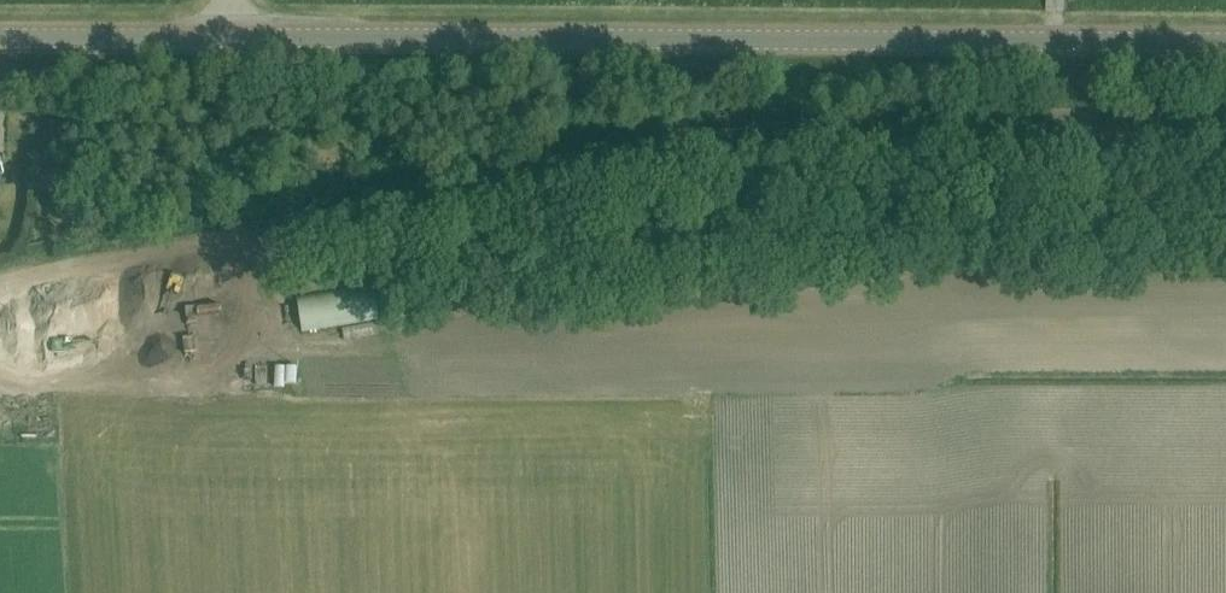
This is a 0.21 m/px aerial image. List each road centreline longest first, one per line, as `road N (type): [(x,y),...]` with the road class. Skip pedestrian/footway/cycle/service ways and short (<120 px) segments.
road 1 (track): [(0,288),(550,158),(892,115),(1225,116)]
road 2 (unclassified): [(0,39),(1225,40)]

